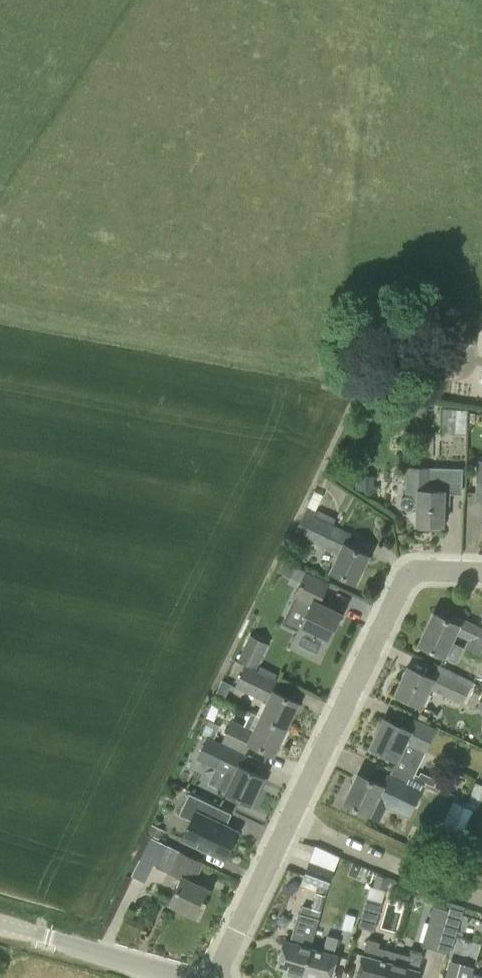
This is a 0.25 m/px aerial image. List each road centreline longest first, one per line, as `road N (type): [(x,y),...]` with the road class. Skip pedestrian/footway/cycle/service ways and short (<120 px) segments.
road 1 (residential): [(212,977),(402,582),(424,568),(481,570)]
road 2 (tertiary): [(186,977),(0,925)]

